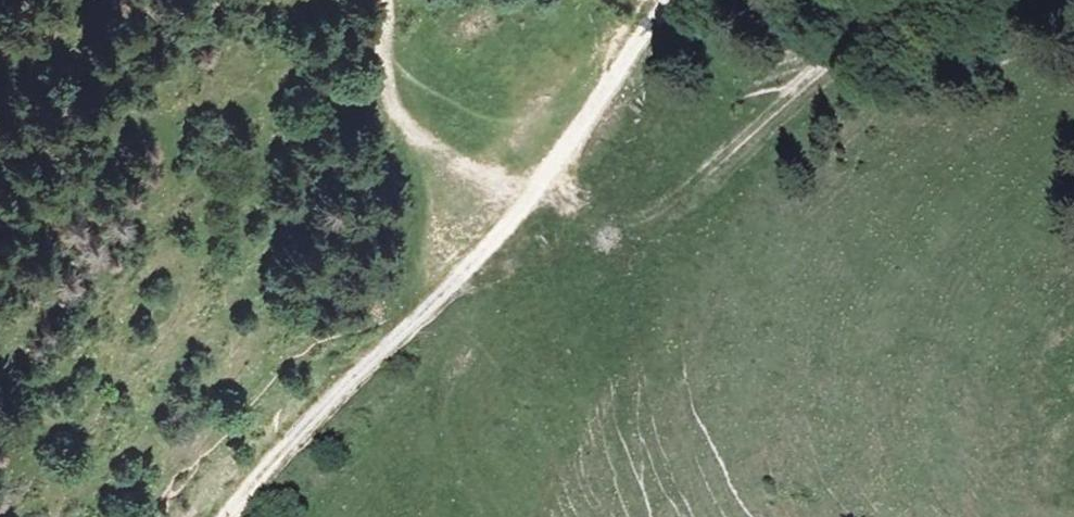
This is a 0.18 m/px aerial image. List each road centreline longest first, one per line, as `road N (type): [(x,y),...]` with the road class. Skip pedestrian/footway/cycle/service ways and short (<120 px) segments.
road 1 (track): [(537,190),(629,213),(659,207),(857,32),(913,0)]
road 2 (track): [(227,516),(537,190)]
road 3 (track): [(383,0),(383,73),(411,131),(446,159),(537,190)]
road 4 (track): [(537,190),(663,0)]

